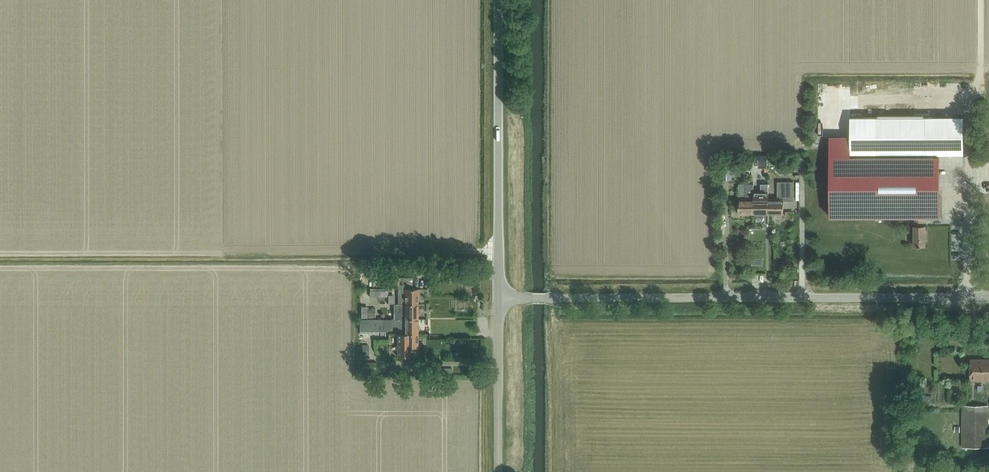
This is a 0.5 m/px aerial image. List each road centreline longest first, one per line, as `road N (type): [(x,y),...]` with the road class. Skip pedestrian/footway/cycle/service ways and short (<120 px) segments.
road 1 (unclassified): [(550,297),(988,297)]
road 2 (unclassified): [(498,298),(498,0)]
road 3 (unclassified): [(498,471),(498,298)]

